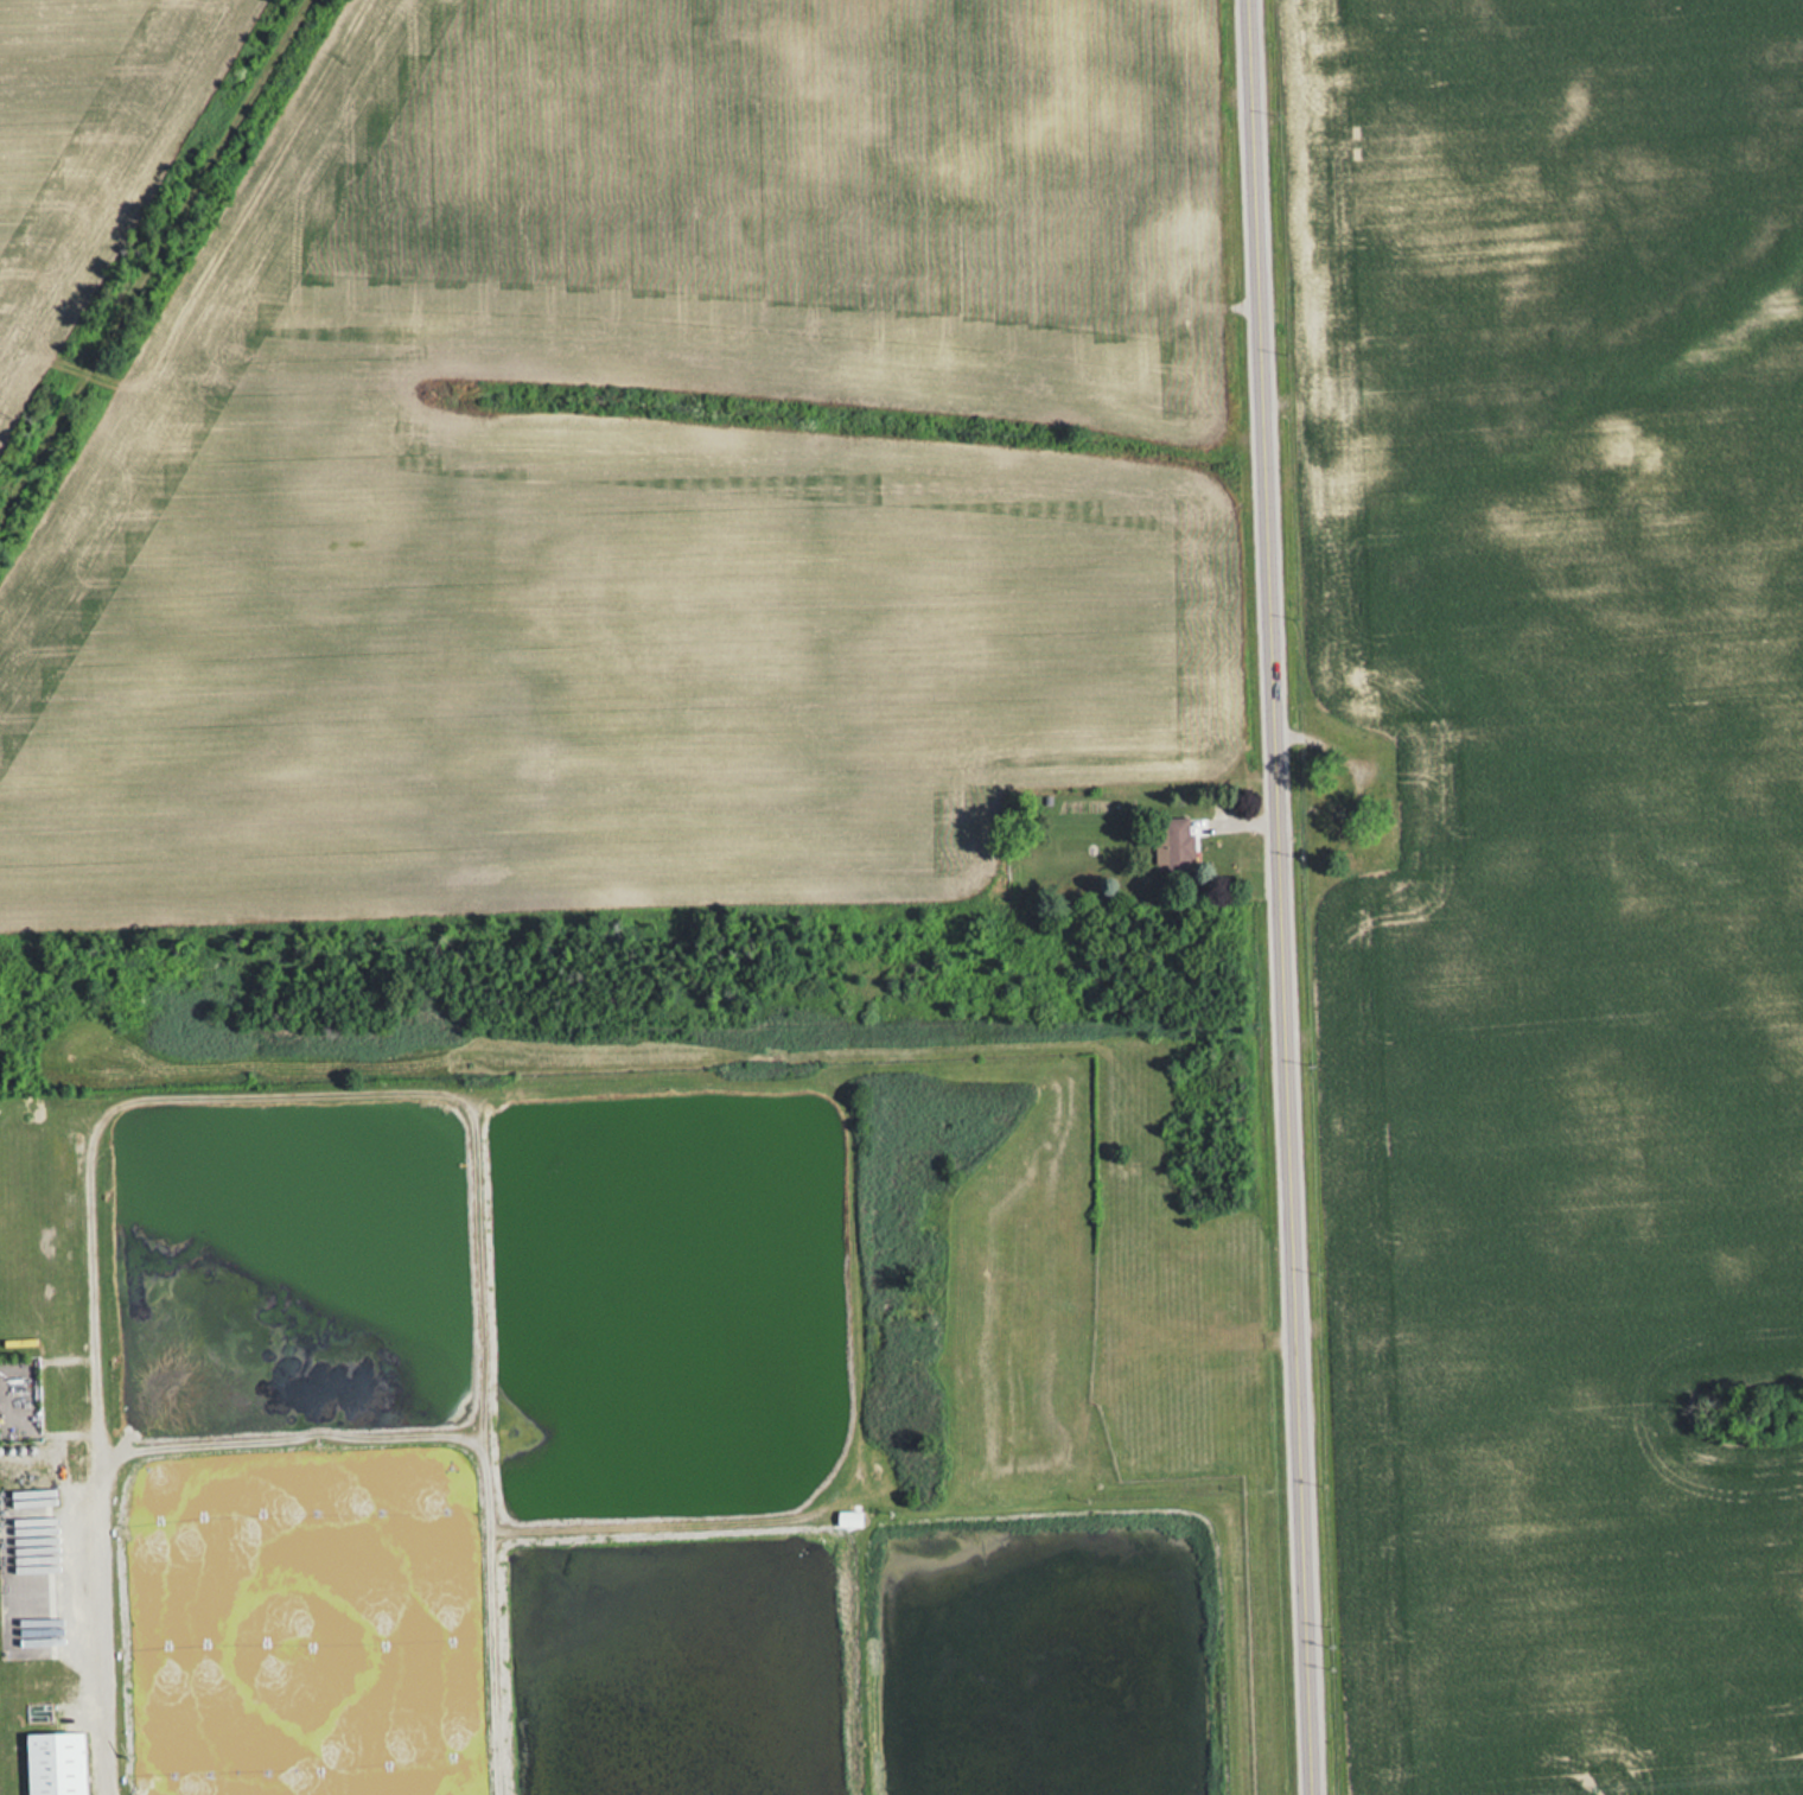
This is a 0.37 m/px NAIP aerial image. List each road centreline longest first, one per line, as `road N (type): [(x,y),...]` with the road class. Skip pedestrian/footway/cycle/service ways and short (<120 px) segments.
road 1 (tertiary): [(1315,1794),(1249,0)]

